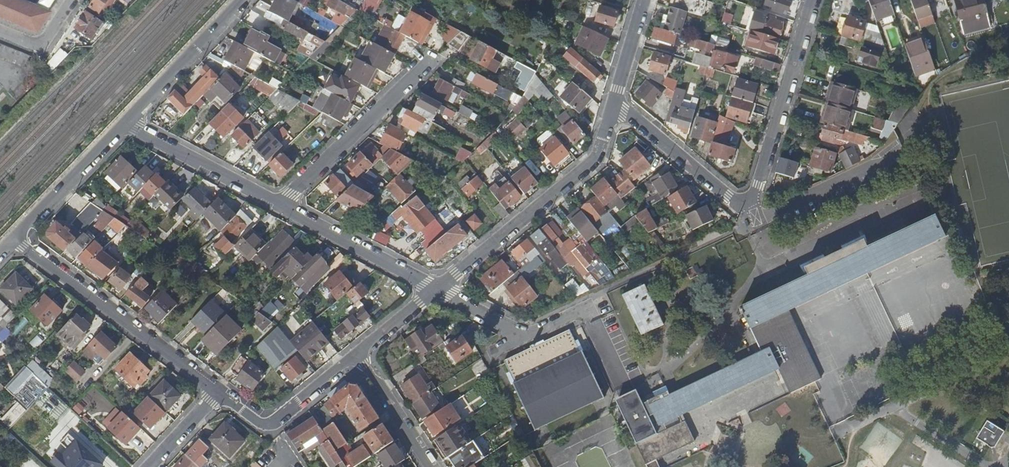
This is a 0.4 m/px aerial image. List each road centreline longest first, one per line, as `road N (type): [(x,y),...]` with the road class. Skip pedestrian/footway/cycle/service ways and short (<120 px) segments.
road 1 (residential): [(436,288),(596,157),(611,103)]
road 2 (residential): [(15,237),(218,389)]
road 3 (residential): [(751,219),(813,0)]
road 4 (residential): [(281,207),(425,69)]
road 5 (residential): [(611,103),(751,219)]
road 6 (residential): [(281,207),(122,123)]
road 7 (residential): [(436,288),(281,207)]
road 8 (residential): [(241,0),(122,123)]
road 9 (residential): [(218,389),(272,423),(353,354)]
road 10 (residential): [(751,219),(879,164),(902,144)]
road 11 (residential): [(122,123),(15,237)]
road 12 (residential): [(429,466),(353,354)]

